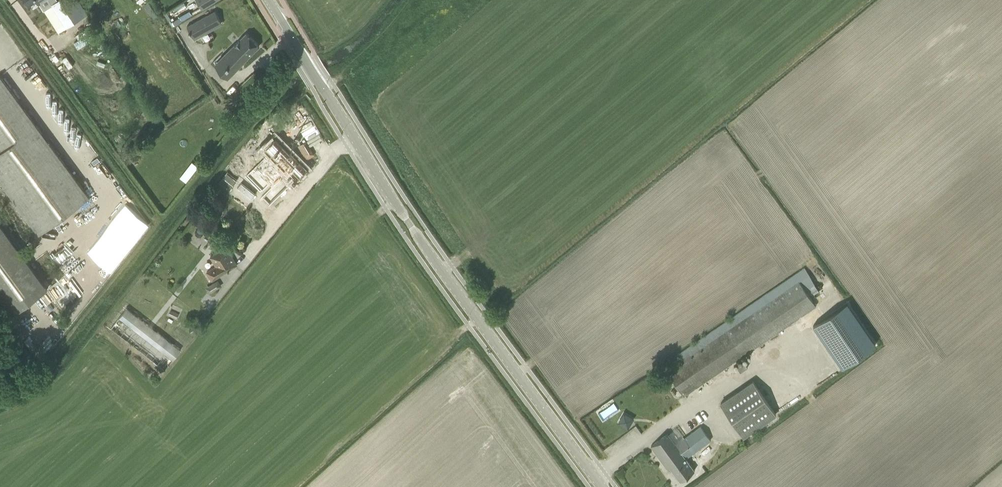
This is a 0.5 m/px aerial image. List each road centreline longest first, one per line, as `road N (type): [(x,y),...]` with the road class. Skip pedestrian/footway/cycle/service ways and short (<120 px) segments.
road 1 (tertiary): [(604,486),(409,223),(268,0)]

